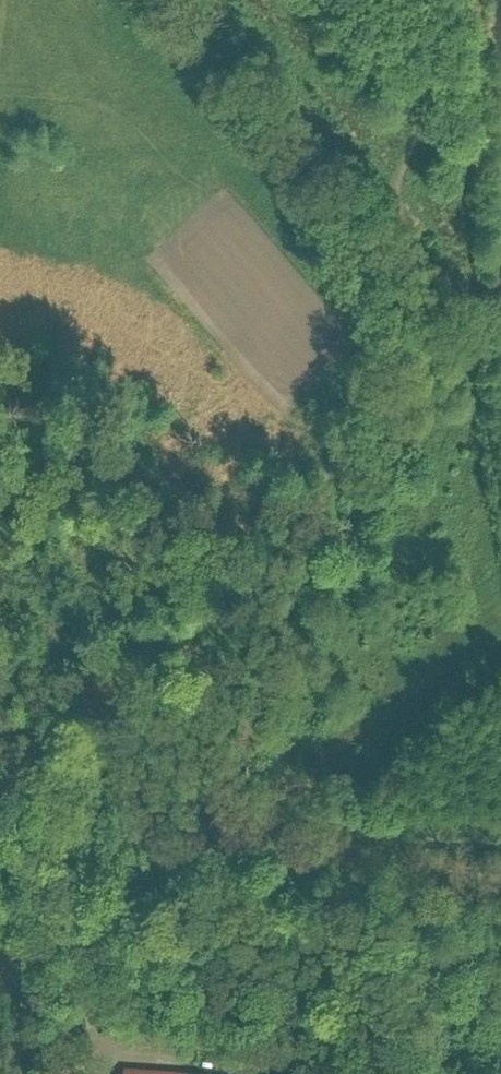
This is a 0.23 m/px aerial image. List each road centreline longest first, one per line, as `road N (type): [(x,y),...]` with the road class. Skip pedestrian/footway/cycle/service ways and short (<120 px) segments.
road 1 (track): [(430,268),(425,303),(389,351),(330,492),(216,829),(222,852)]
road 2 (unclassified): [(0,995),(95,919),(197,858),(267,847),(376,870),(500,879)]
road 3 (track): [(219,0),(387,199),(430,268)]

